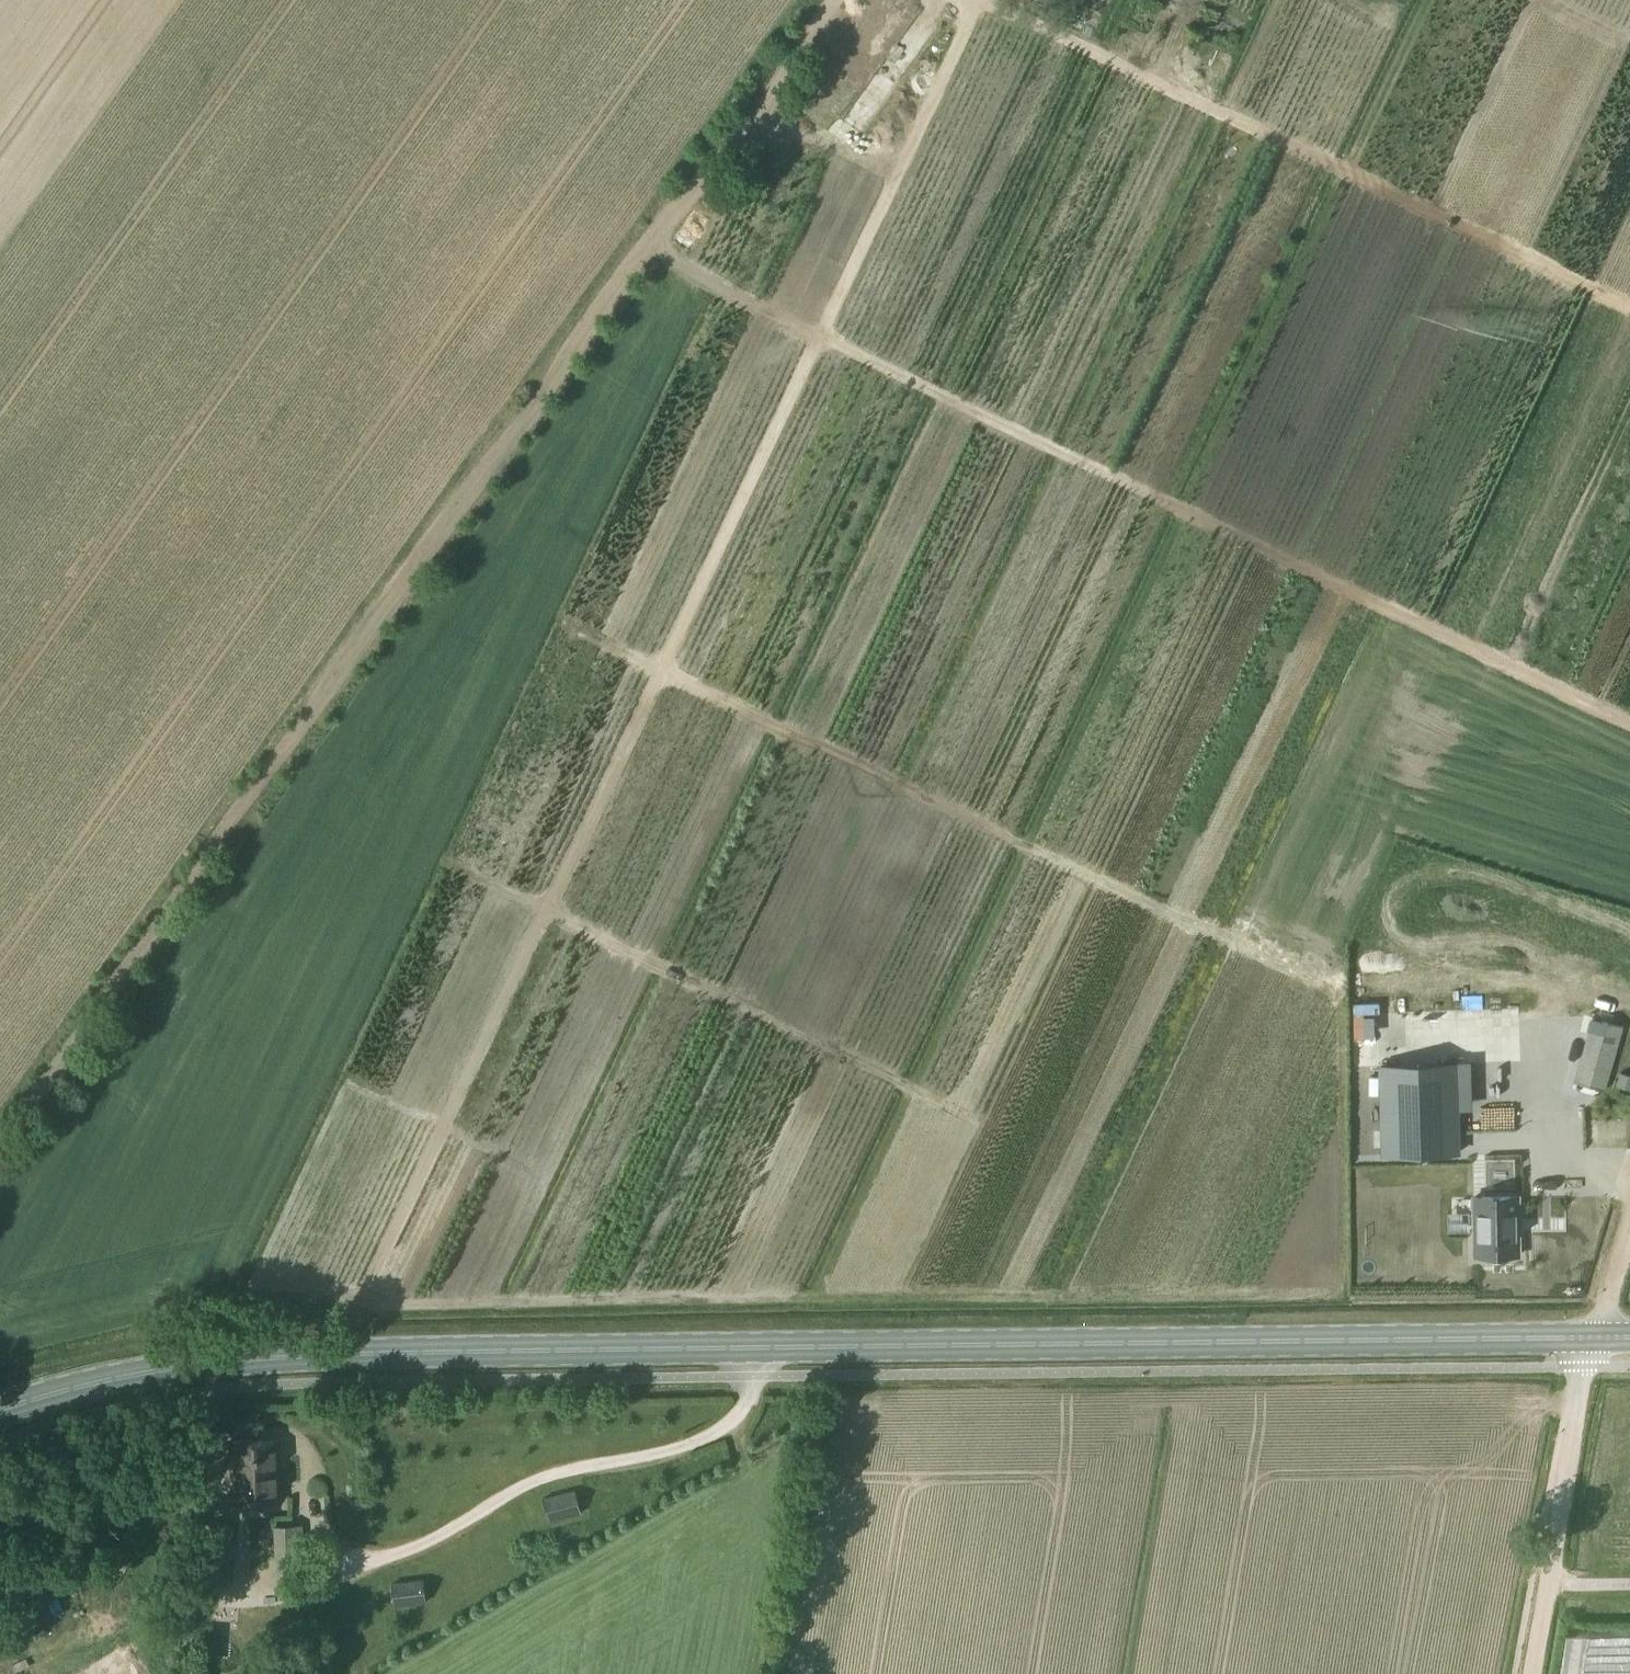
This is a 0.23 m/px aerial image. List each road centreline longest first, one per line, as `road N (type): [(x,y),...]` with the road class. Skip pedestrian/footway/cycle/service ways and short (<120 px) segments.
road 1 (primary): [(0,1410),(174,1368),(285,1356),(1629,1337)]
road 2 (track): [(831,0),(382,603),(0,1143)]
road 3 (track): [(1534,1673),(1593,1338)]

